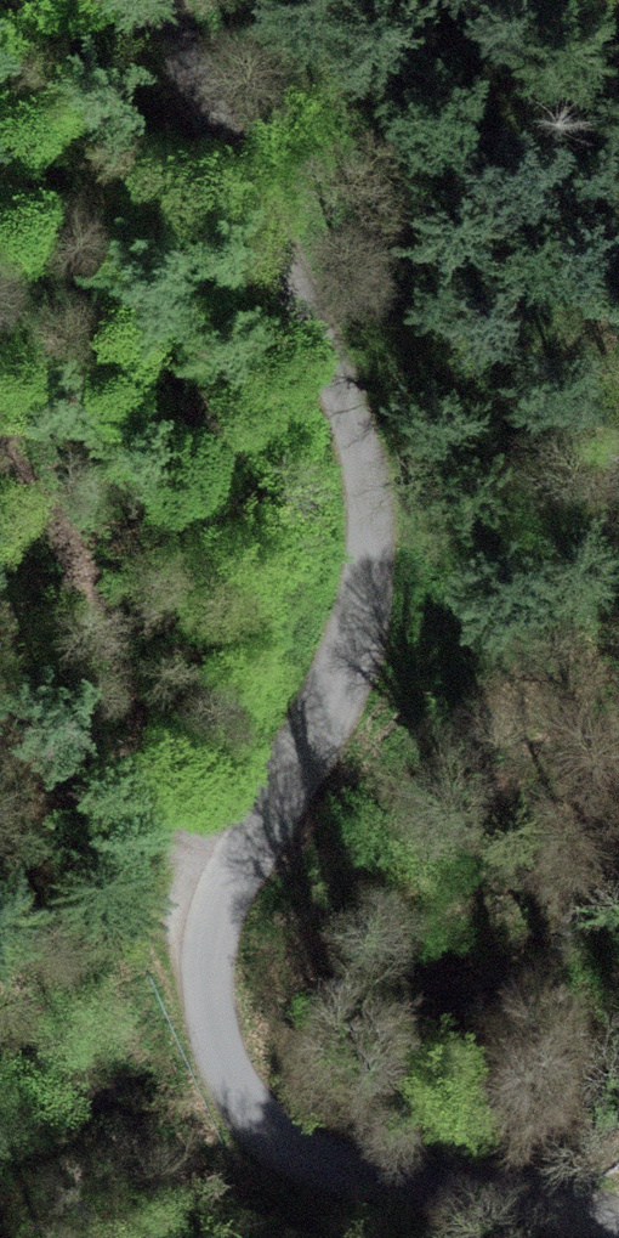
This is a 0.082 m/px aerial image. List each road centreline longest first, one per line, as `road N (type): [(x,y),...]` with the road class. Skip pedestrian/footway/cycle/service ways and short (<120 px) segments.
road 1 (unclassified): [(171,0),(346,392),(368,515),(357,631),(215,924),(208,983),(223,1058),(263,1127),(308,1160),(391,1181),(551,1198),(618,1224)]
road 2 (track): [(224,896),(151,821),(87,565),(0,433)]

